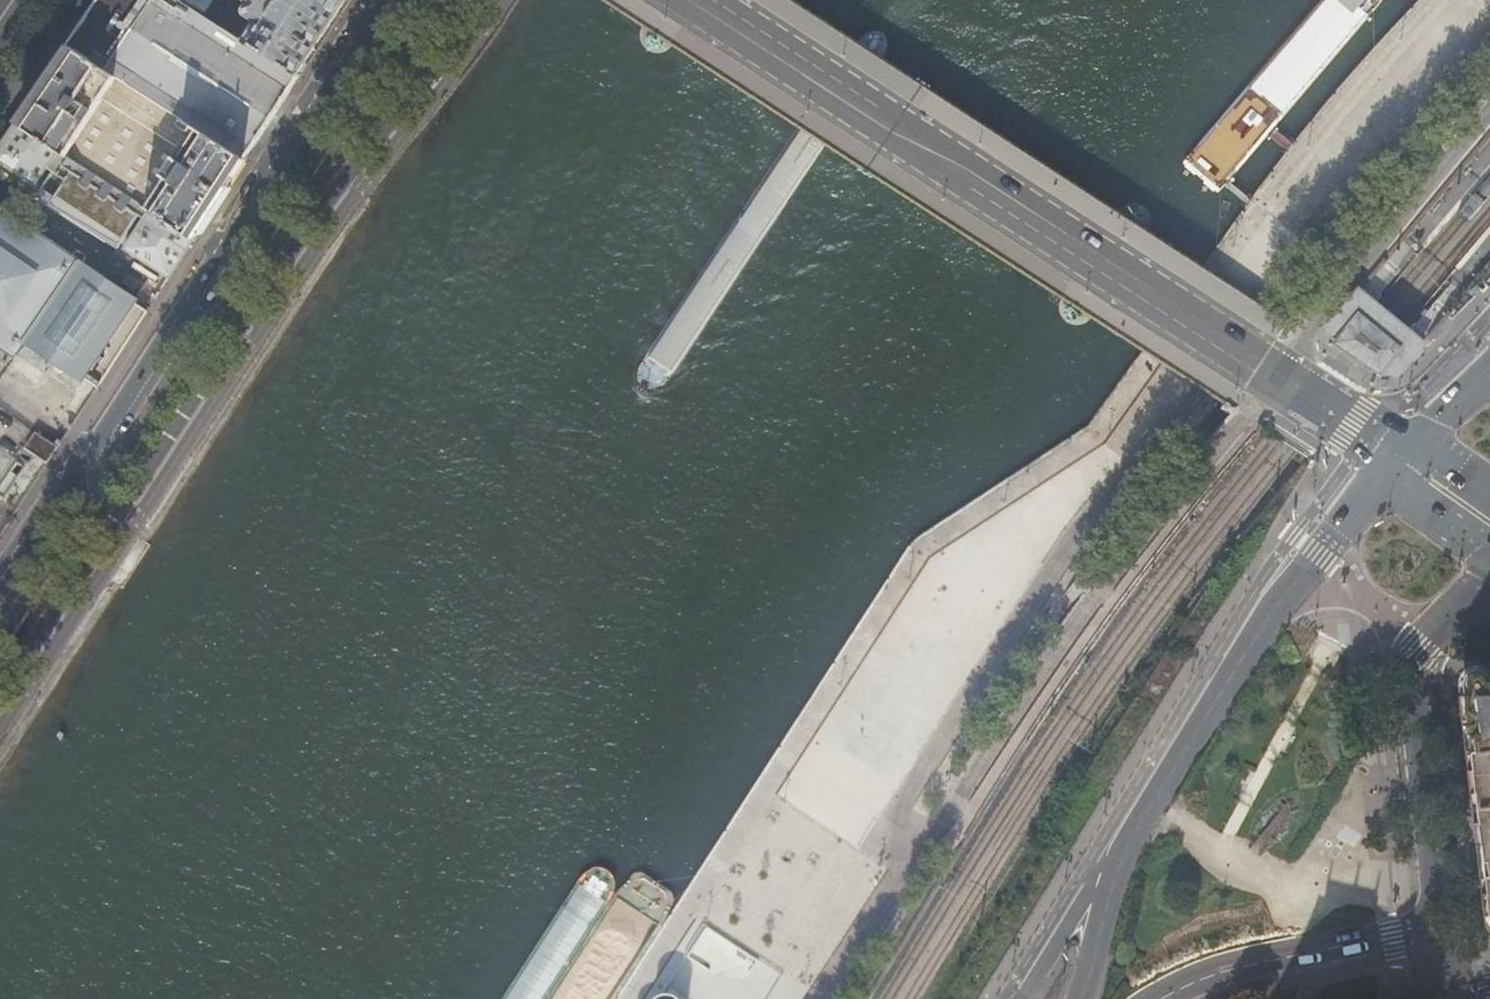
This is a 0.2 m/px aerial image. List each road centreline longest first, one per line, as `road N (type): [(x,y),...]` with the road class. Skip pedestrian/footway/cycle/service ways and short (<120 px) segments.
road 1 (primary): [(0,701),(275,276),(483,0)]
road 2 (secondary): [(1400,457),(697,0)]
road 3 (residential): [(0,579),(379,0)]
road 4 (primary): [(1400,457),(1268,618),(1129,839)]
road 5 (primary): [(1444,929),(1413,673),(1424,650),(1489,580)]
road 6 (primary): [(1157,998),(1211,973),(1444,929)]
road 7 (residential): [(1129,839),(1017,998)]
road 8 (primary): [(1129,839),(1080,998)]

